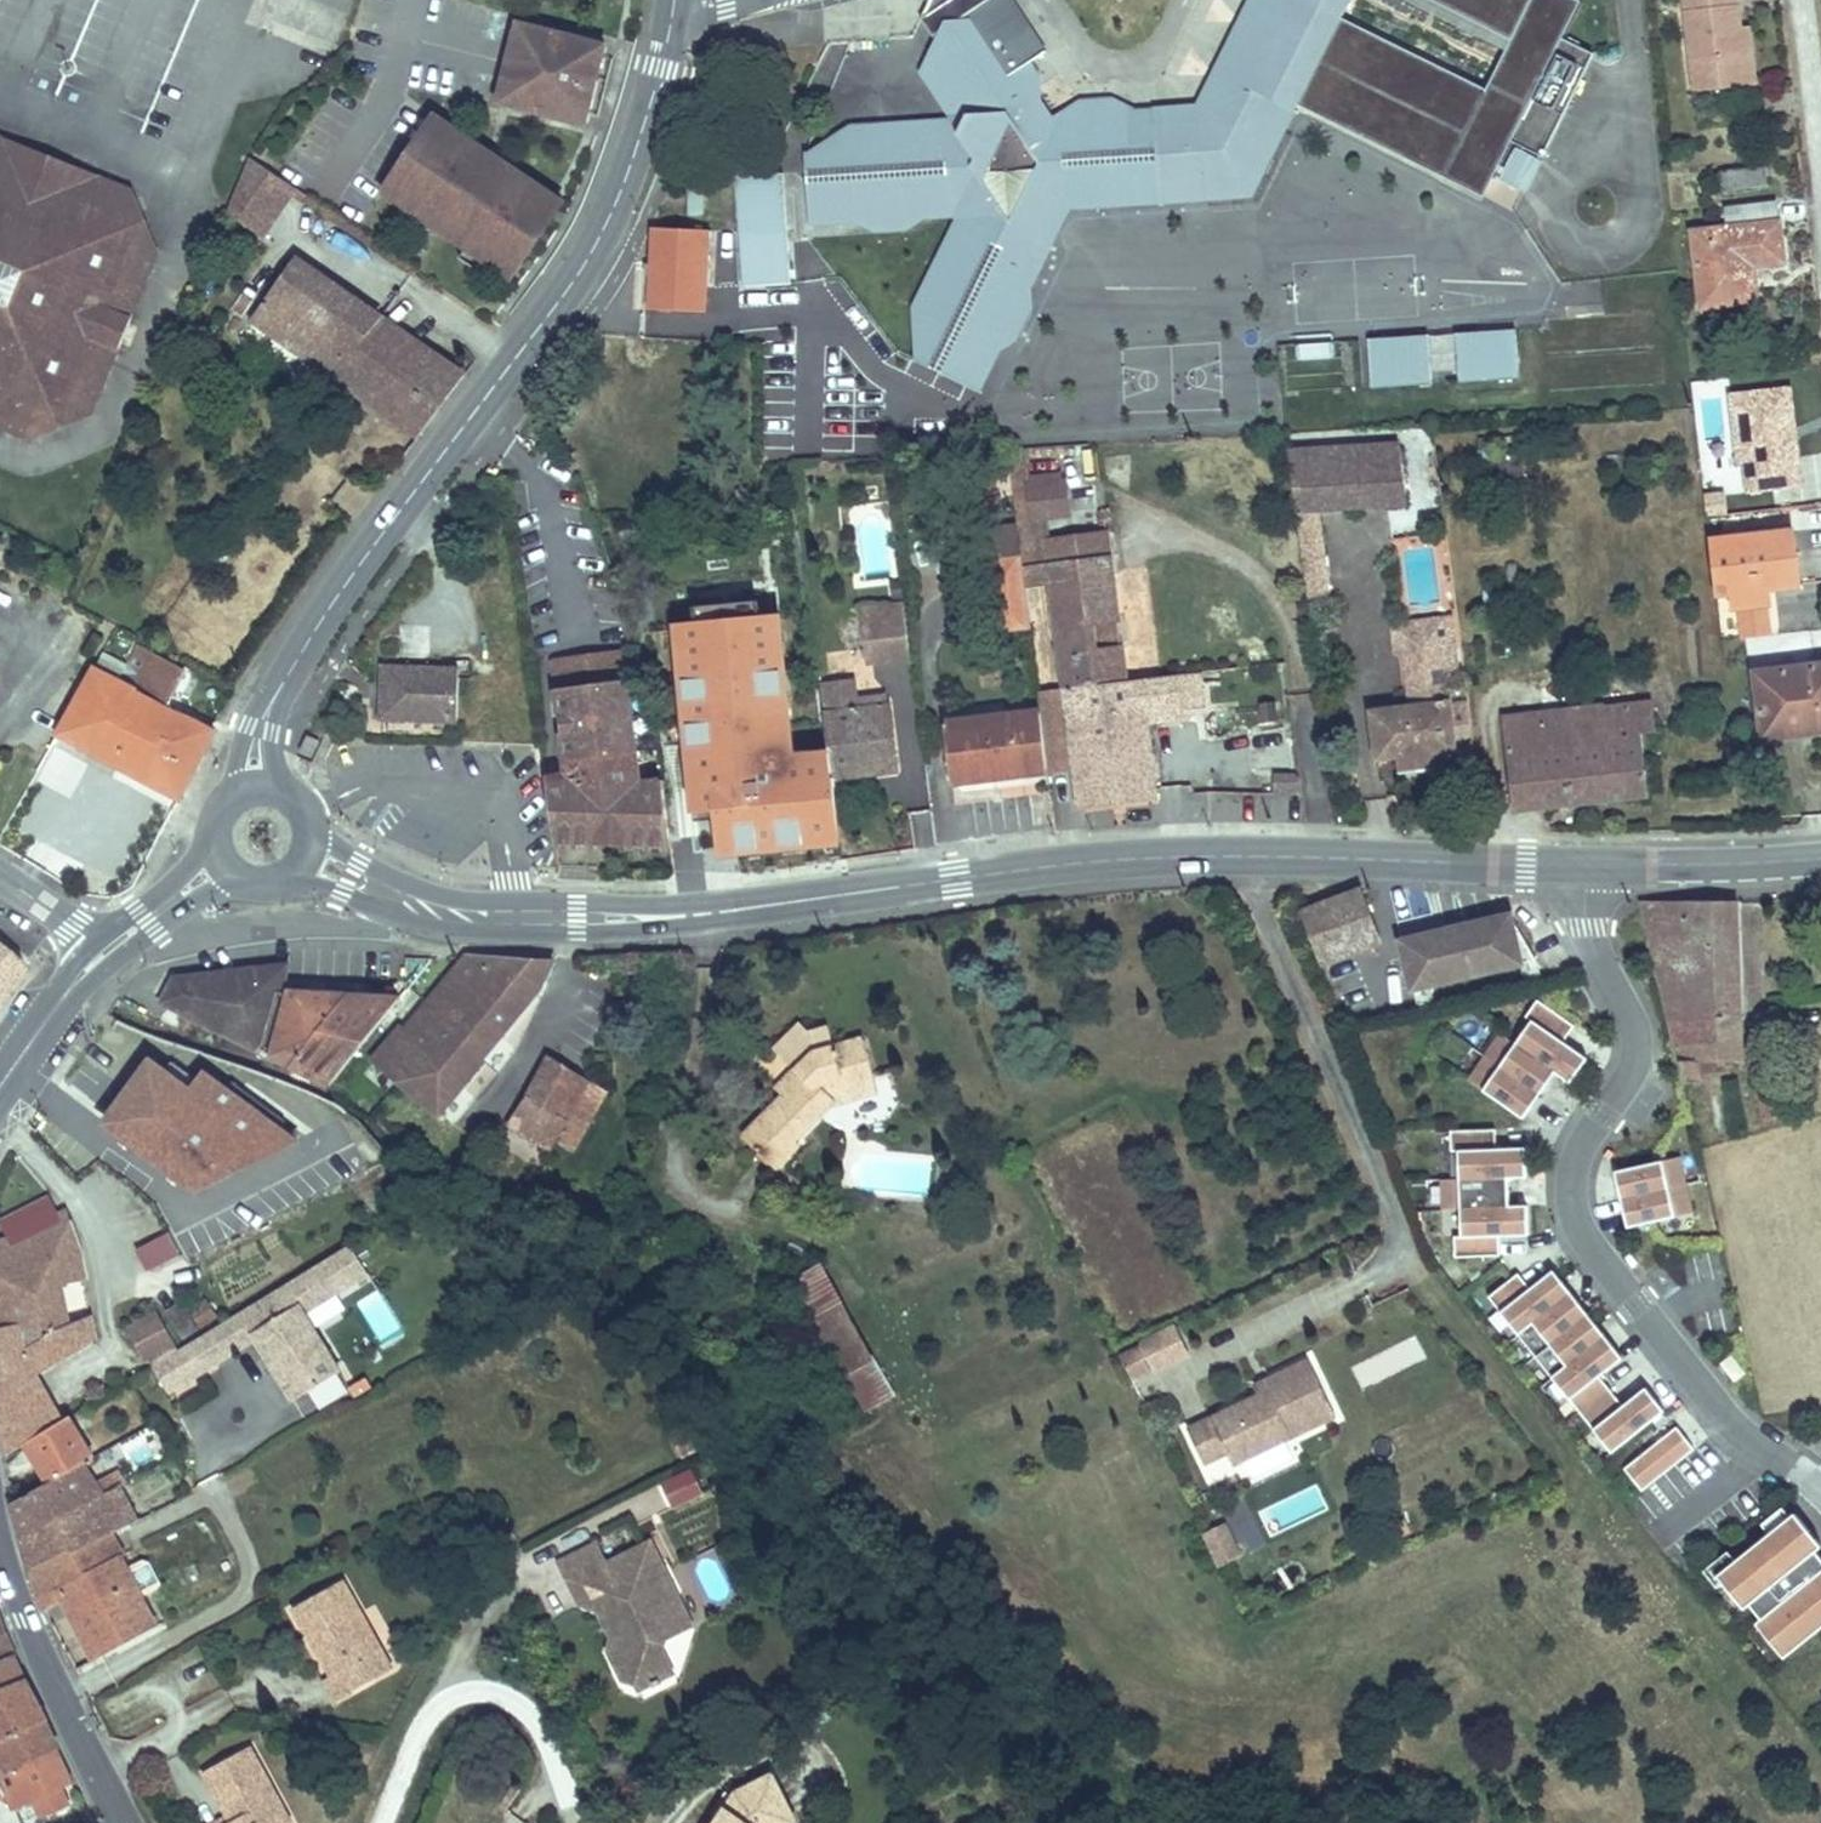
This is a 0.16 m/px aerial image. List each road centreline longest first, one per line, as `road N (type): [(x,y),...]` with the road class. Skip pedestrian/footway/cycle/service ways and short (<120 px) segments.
road 1 (secondary): [(514,916),(677,914),(1050,866),(1235,856),(1585,866)]
road 2 (tertiary): [(259,788),(253,759),(261,729),(288,668),(575,277),(607,222),(662,66),(676,0)]
road 3 (residential): [(1585,866),(1589,937),(1638,1041),(1632,1072),(1579,1160),(1578,1227),(1730,1424),(1820,1490)]
road 4 (secondary): [(0,1538),(39,1660),(123,1822)]
road 5 (secondary): [(0,1108),(83,989),(170,920)]
road 6 (secondary): [(1585,866),(1820,856)]
road 7 (track): [(435,1709),(467,1688),(497,1684),(535,1703),(566,1760),(532,1802)]
road 8 (track): [(669,1822),(701,1784),(773,1745),(813,1757)]
road 9 (secondary): [(96,943),(0,1073)]
road 10 (secondary): [(381,910),(478,934),(514,916)]
road 11 (track): [(380,1822),(435,1709)]
road 12 (secondary): [(514,916),(394,883)]

